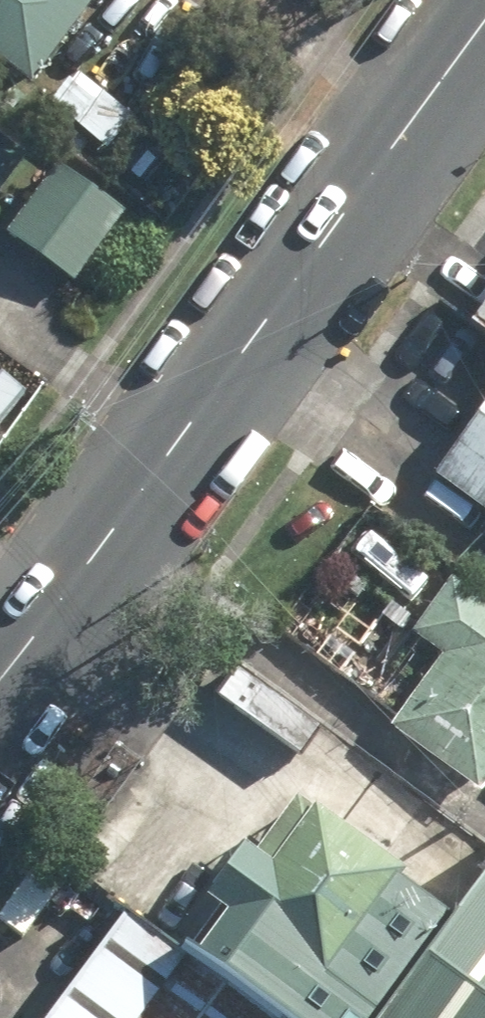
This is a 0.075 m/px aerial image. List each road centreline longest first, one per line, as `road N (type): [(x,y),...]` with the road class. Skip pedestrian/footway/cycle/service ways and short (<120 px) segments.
road 1 (tertiary): [(0,682),(484,22)]

